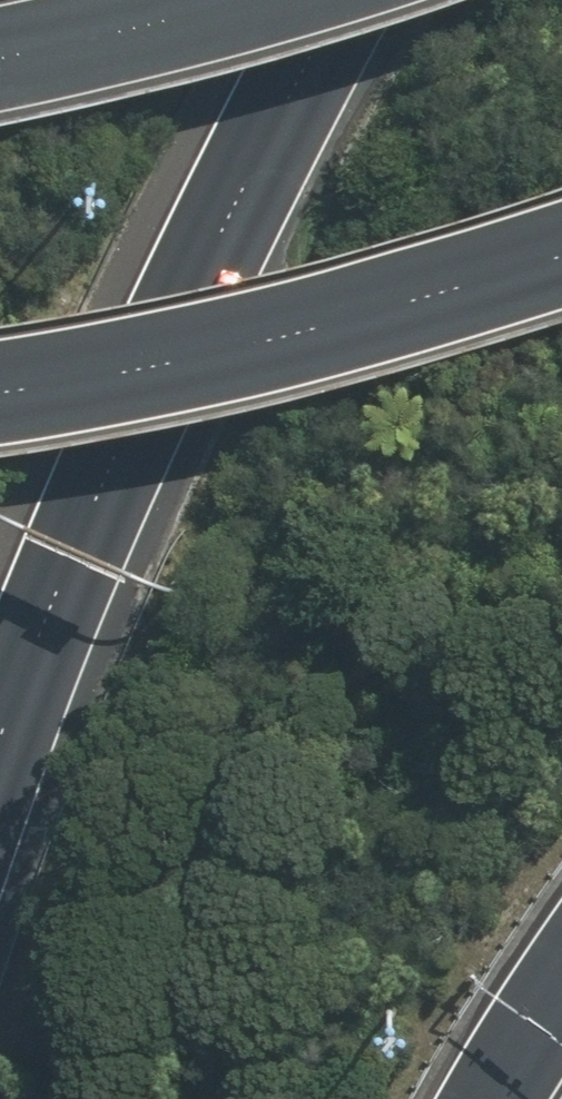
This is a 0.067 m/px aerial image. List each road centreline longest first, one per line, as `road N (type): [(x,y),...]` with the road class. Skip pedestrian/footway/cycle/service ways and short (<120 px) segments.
road 1 (motorway): [(0,752),(47,625),(232,214),(345,0)]
road 2 (motorway): [(561,249),(277,337),(0,391)]
road 3 (motorway): [(0,57),(233,0)]
road 4 (motorway): [(561,992),(496,1098)]

